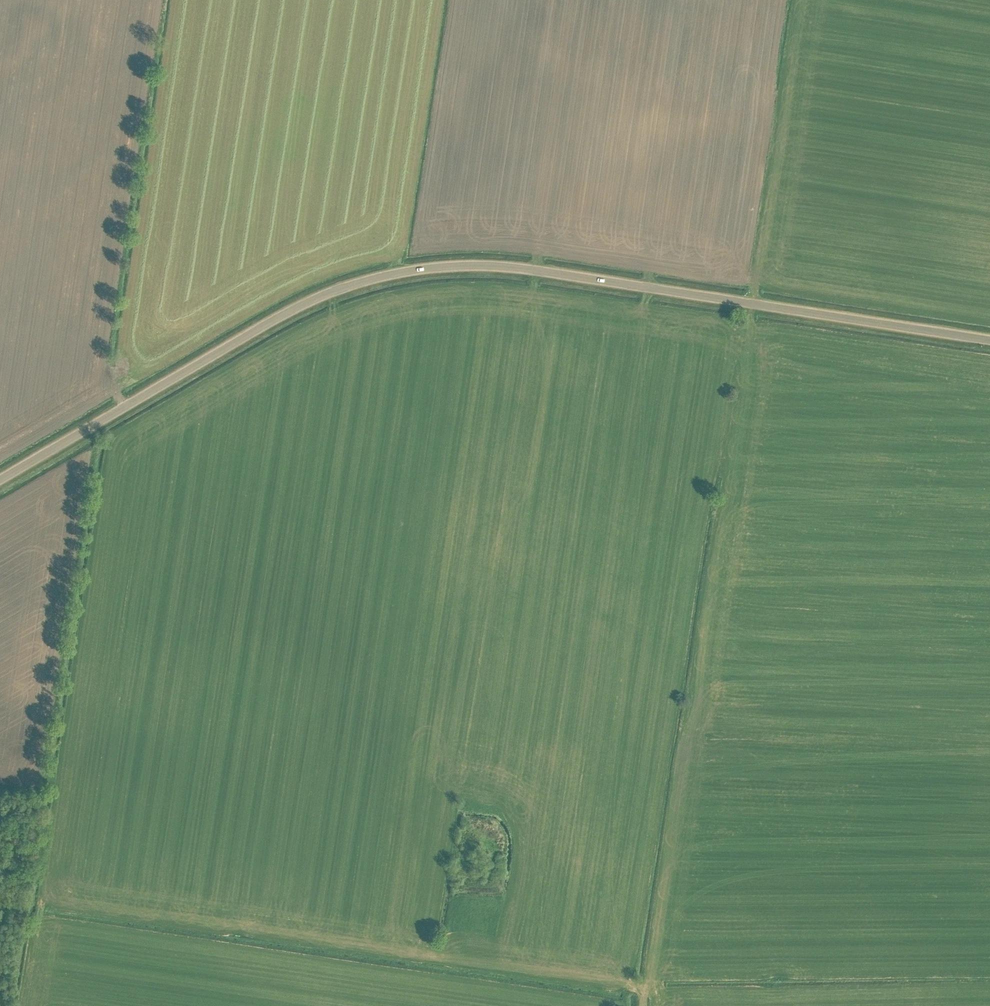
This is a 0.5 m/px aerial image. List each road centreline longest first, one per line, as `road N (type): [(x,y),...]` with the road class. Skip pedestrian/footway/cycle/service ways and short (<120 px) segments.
road 1 (unclassified): [(0,479),(288,310),(354,282),(428,265),(507,266),(989,341)]

